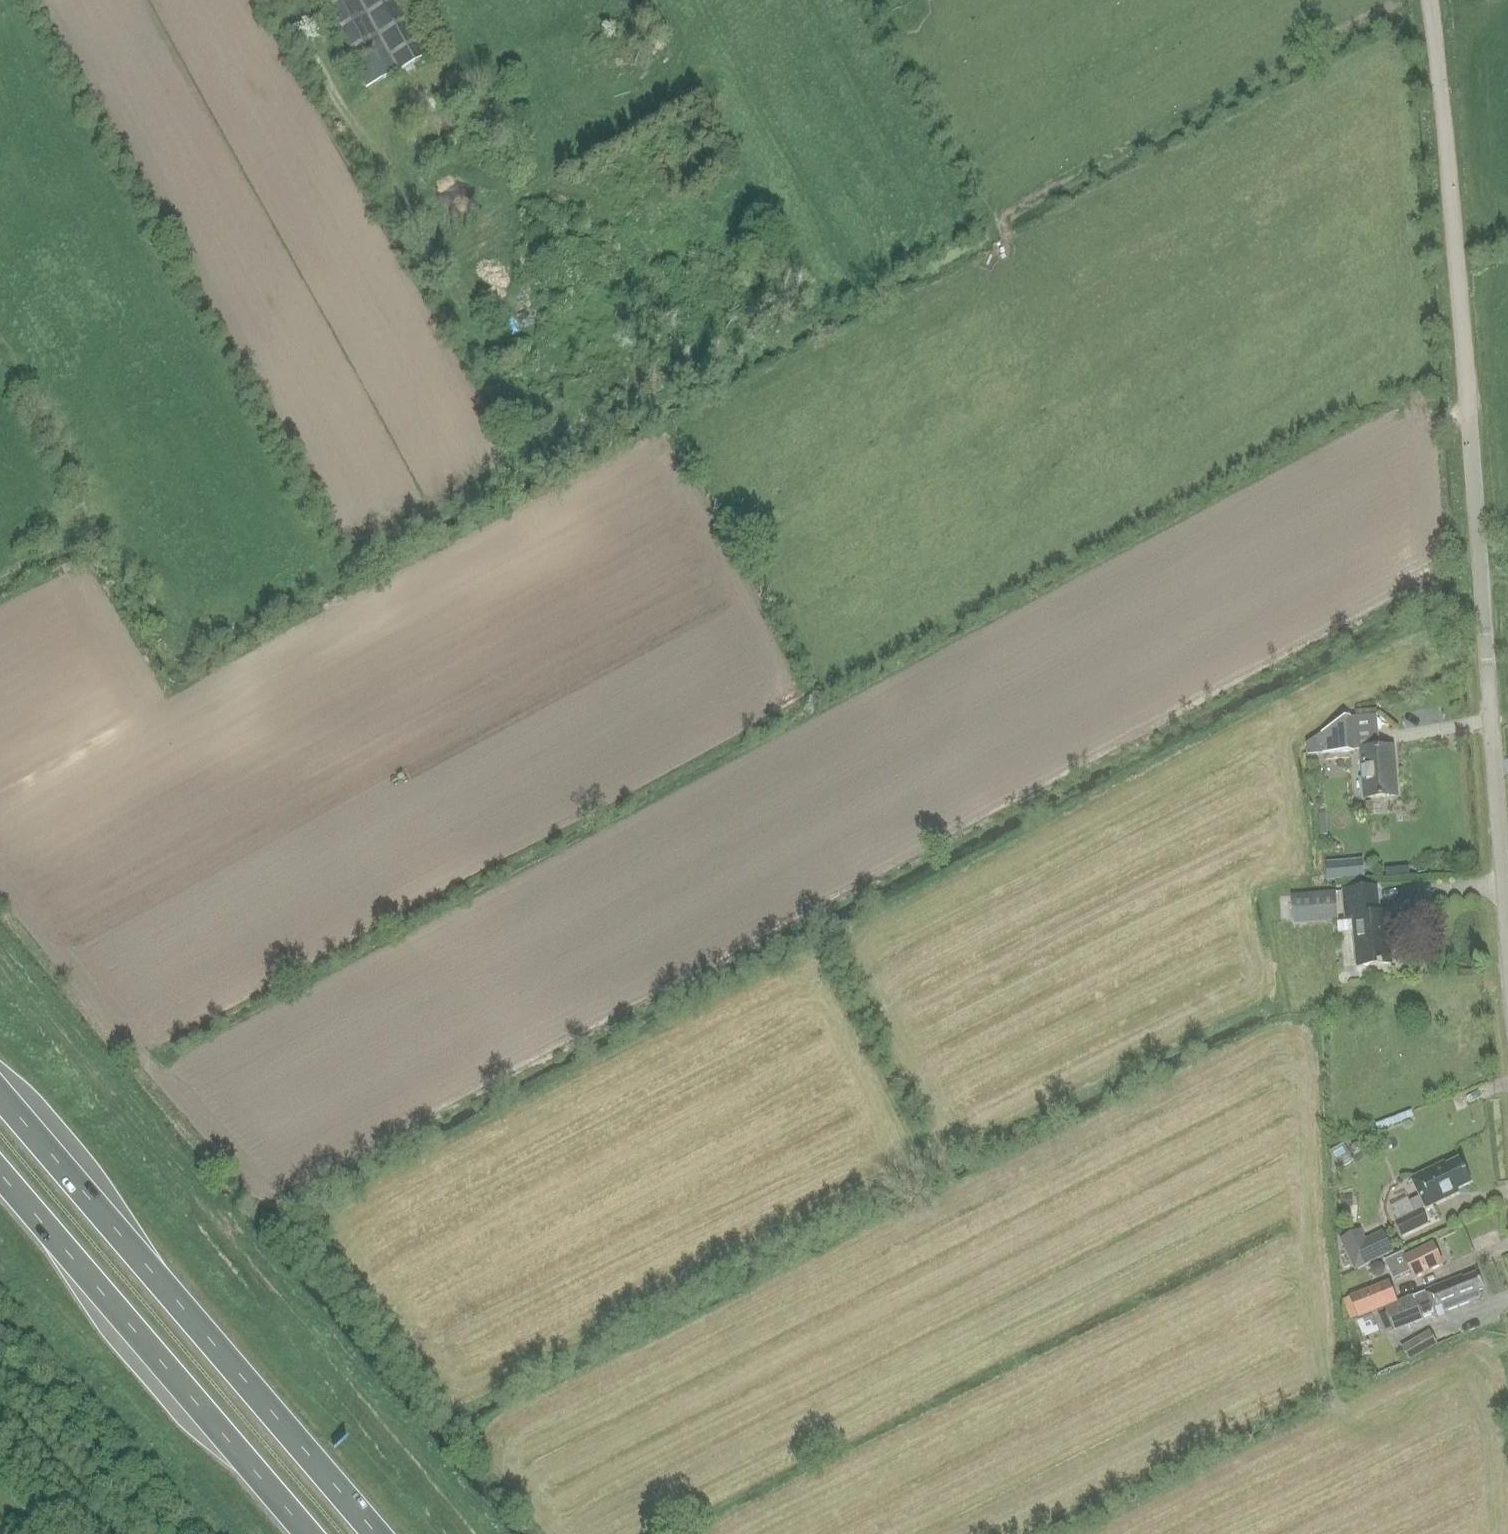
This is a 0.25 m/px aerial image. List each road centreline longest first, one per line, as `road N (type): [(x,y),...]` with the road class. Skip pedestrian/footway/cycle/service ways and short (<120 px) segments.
road 1 (unclassified): [(1507,937),(1430,0)]
road 2 (trunk): [(377,1533),(0,1094)]
road 3 (trunk): [(0,1173),(309,1533)]

